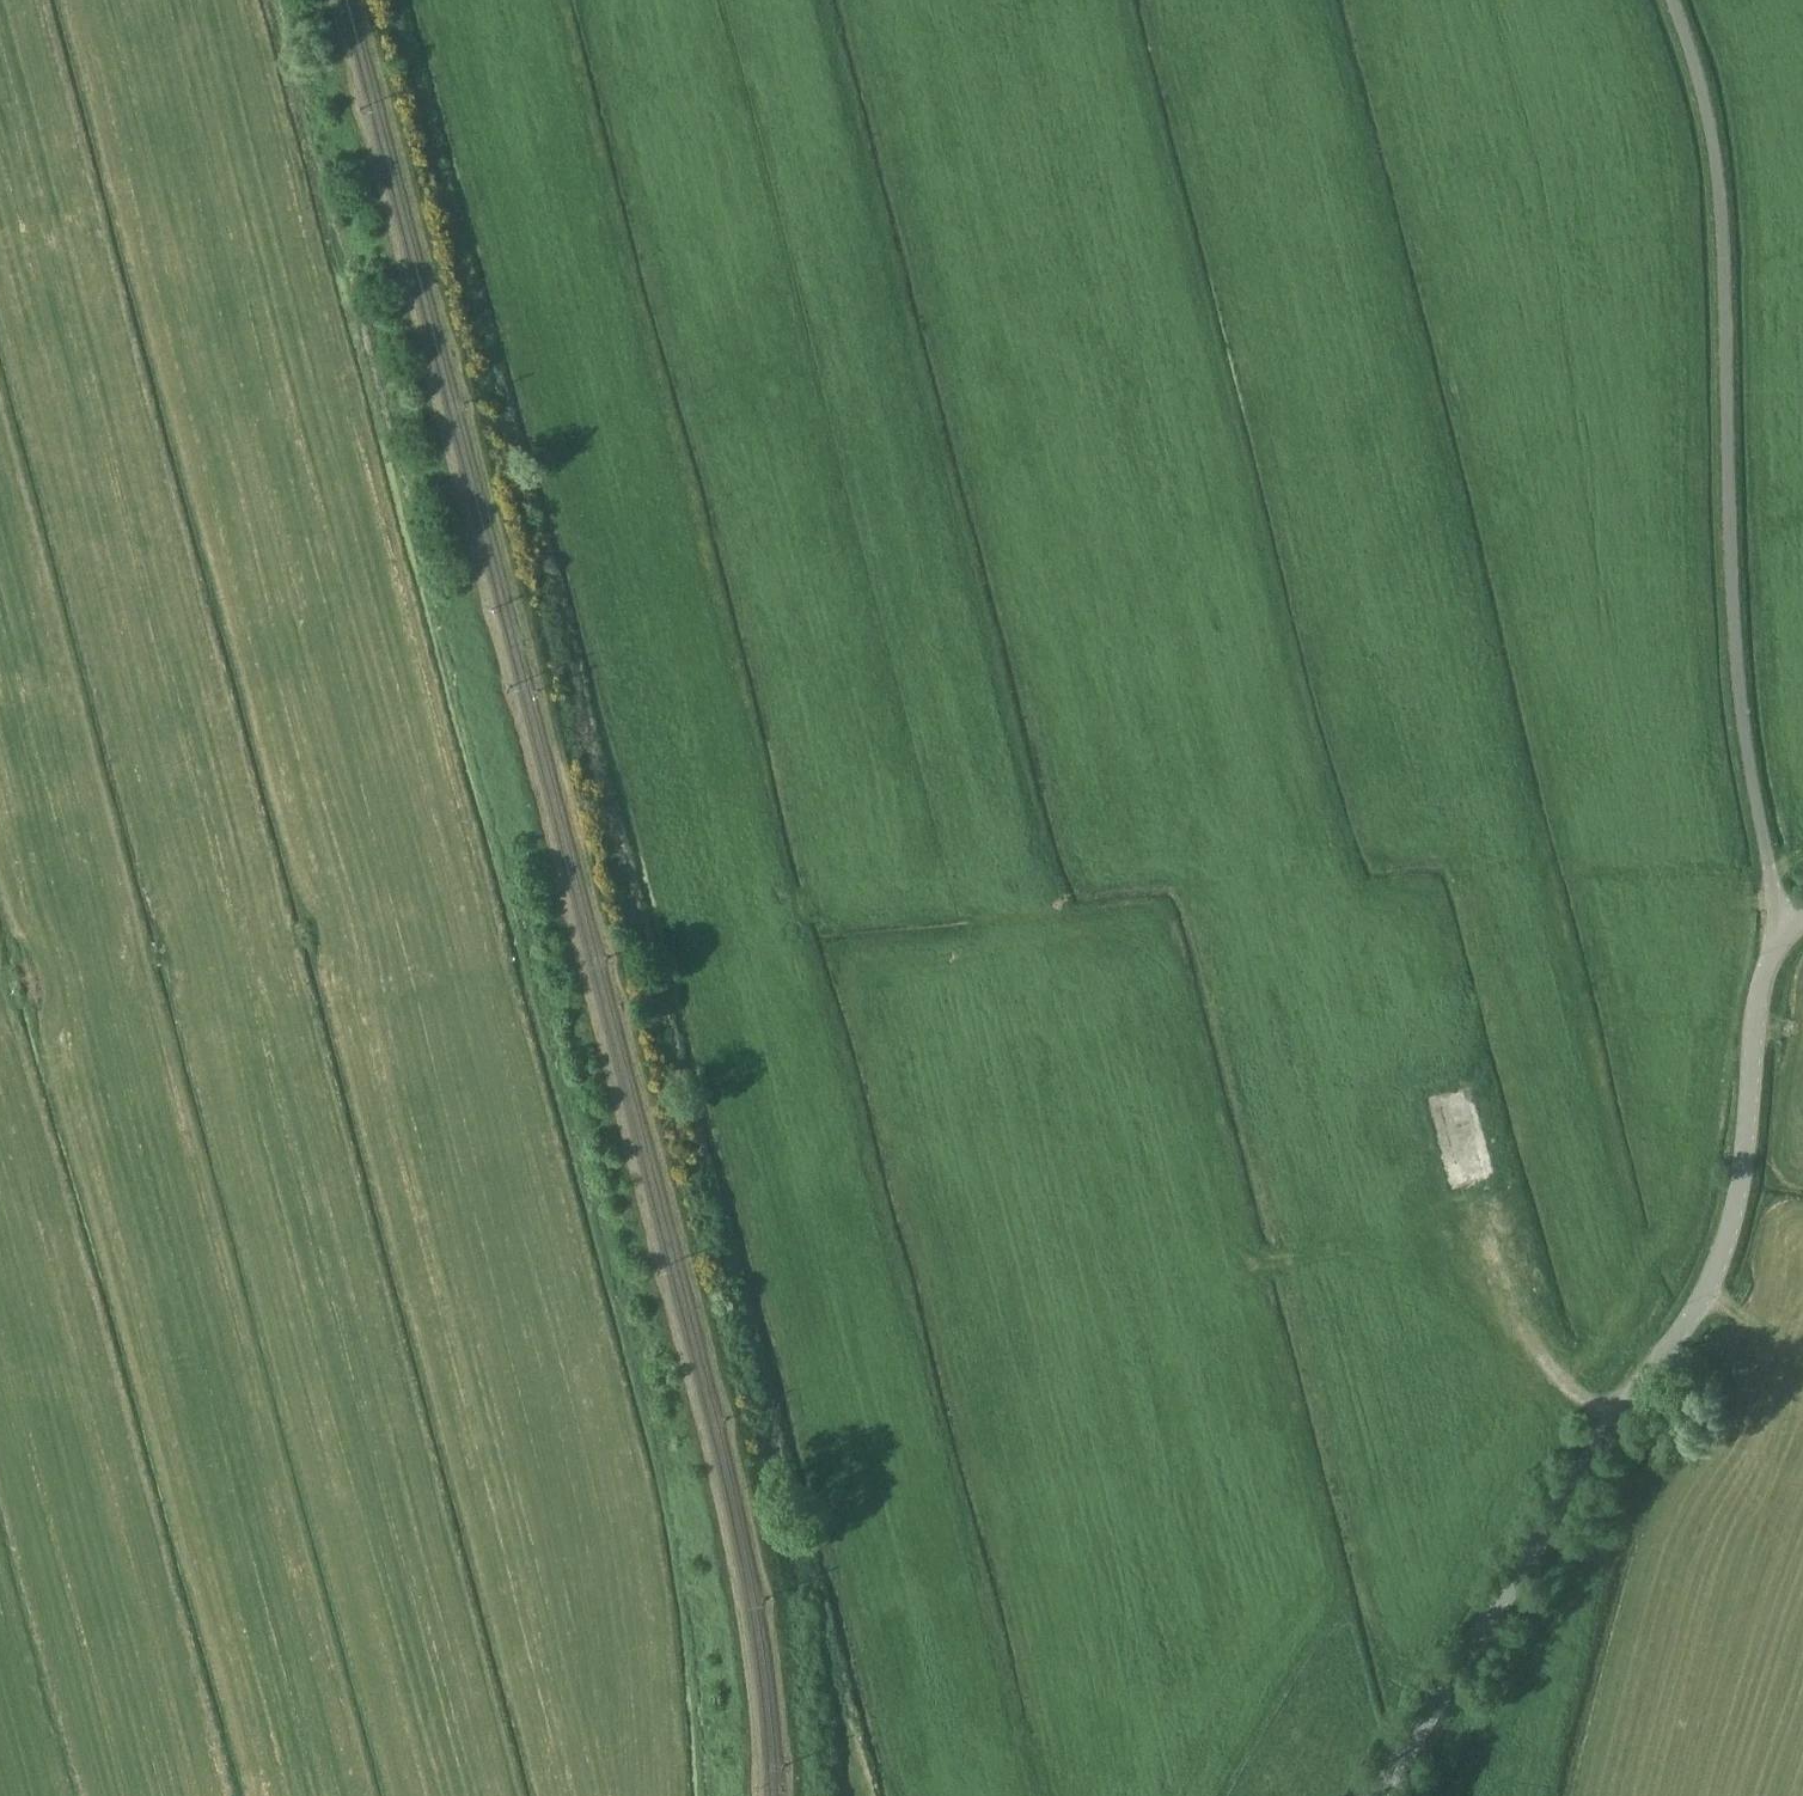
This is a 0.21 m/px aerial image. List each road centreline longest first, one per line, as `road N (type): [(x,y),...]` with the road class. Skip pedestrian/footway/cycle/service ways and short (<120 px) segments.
road 1 (unclassified): [(1377,1795),(1708,1288),(1738,1195),(1764,977),(1790,925)]
road 2 (unclassified): [(1790,925),(1778,903),(1740,699),(1719,182),(1705,100),(1673,0)]

